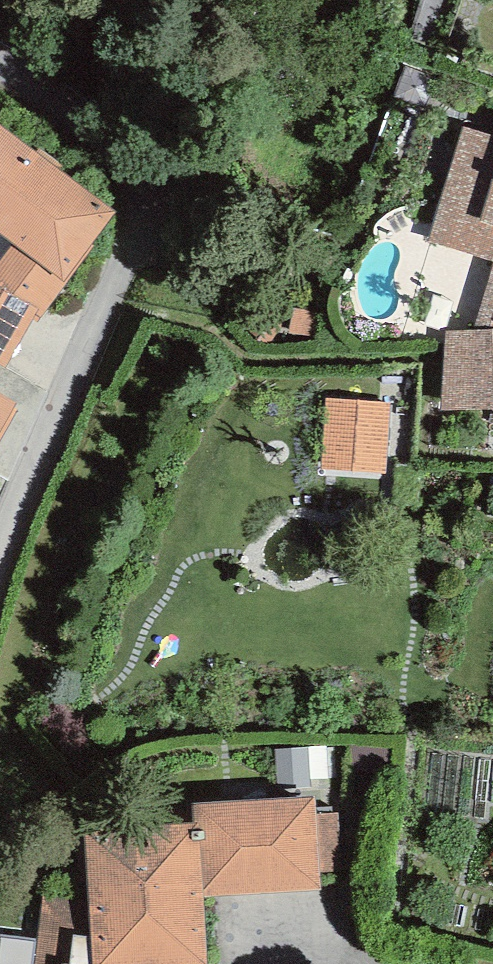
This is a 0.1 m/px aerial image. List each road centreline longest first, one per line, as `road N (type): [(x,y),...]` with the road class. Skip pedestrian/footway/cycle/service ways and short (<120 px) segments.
road 1 (residential): [(0,76),(102,145),(133,192),(137,216),(119,293),(0,548)]

